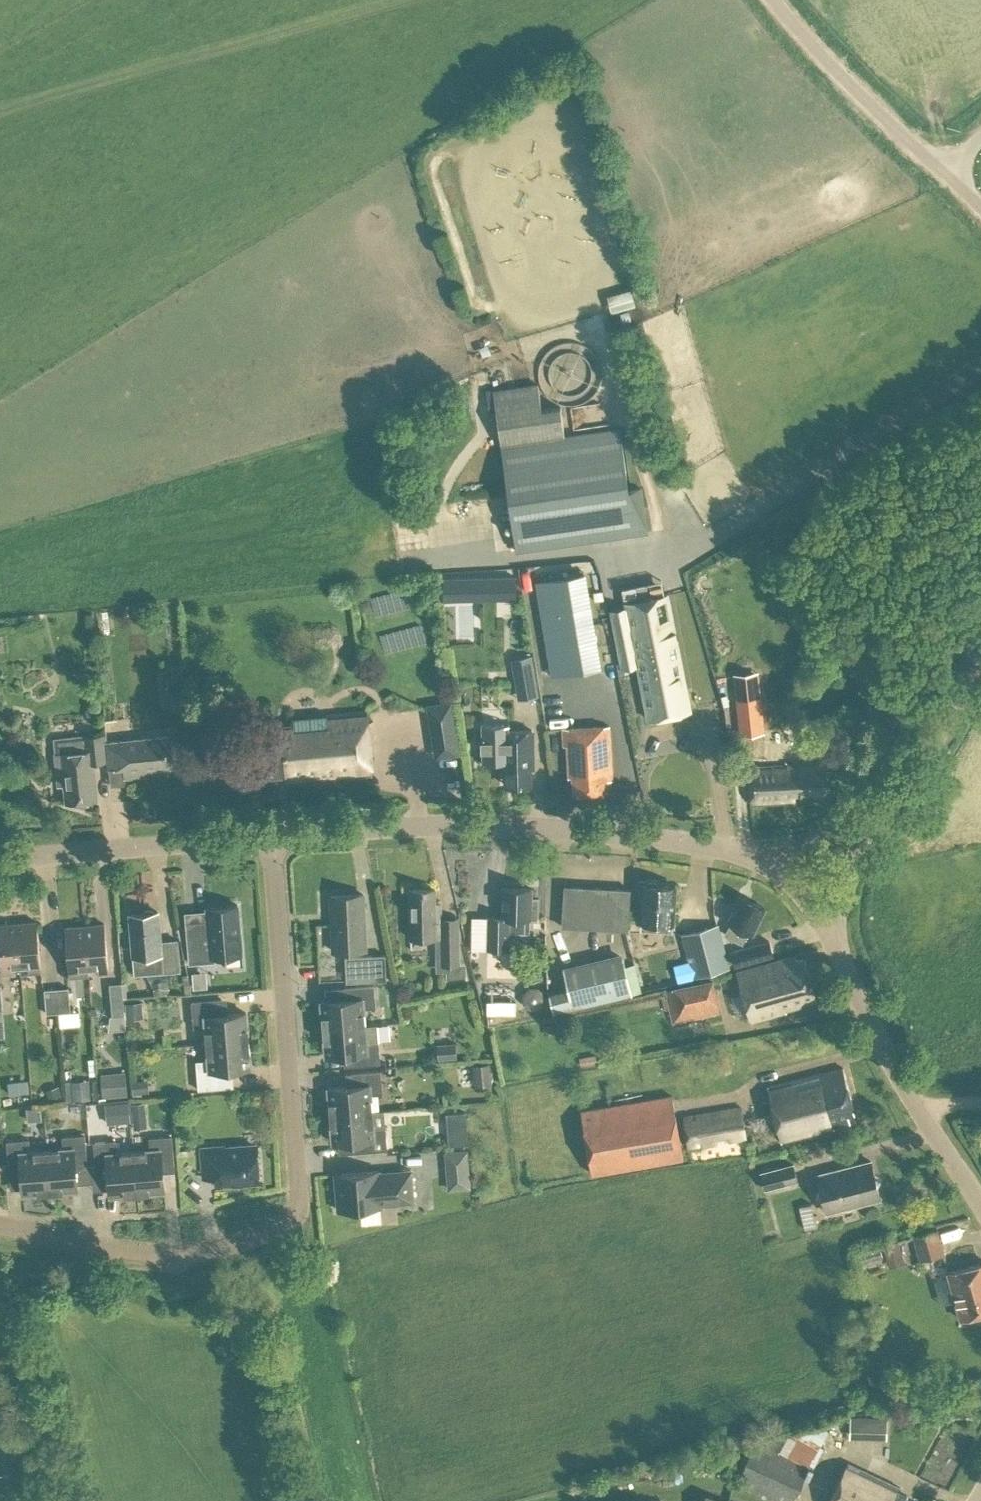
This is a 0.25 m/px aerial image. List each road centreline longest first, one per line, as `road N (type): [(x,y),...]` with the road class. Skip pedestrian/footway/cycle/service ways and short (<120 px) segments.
road 1 (residential): [(271,835),(298,1190),(287,1225),(194,1254),(119,1249),(0,1225)]
road 2 (unclassified): [(762,860),(566,830),(409,826),(271,835)]
road 3 (unclassified): [(980,1204),(915,1104),(835,943)]
road 4 (unclassified): [(271,835),(0,859)]
road 5 (unclassified): [(947,175),(774,0)]
road 6 (unclassified): [(875,813),(931,752),(980,645)]
road 7 (unclassified): [(835,943),(848,869),(875,813)]
road 8 (unclassified): [(762,860),(875,813)]

